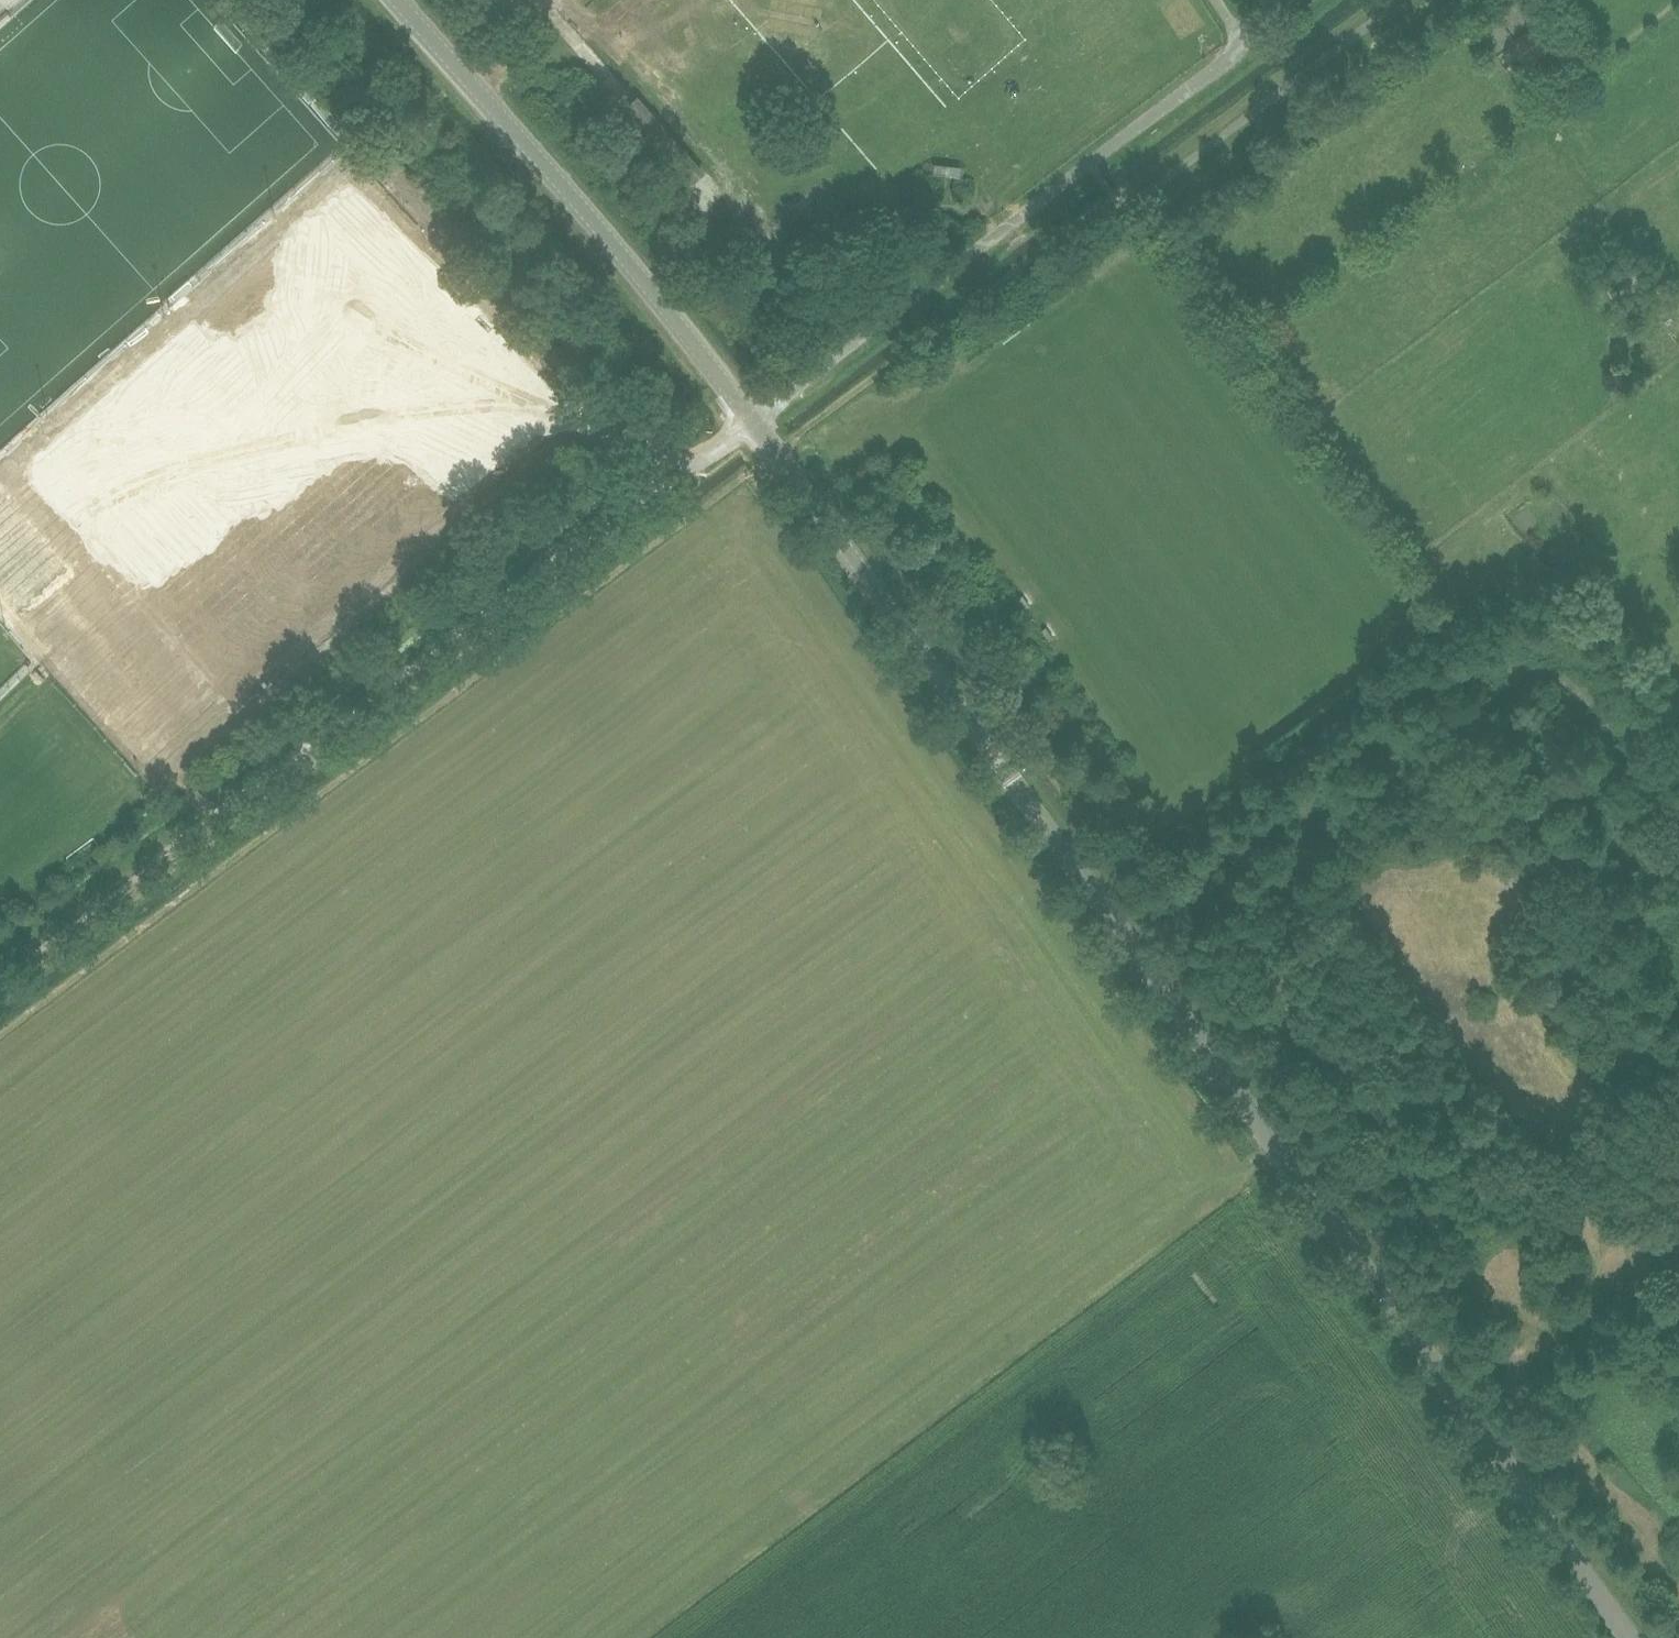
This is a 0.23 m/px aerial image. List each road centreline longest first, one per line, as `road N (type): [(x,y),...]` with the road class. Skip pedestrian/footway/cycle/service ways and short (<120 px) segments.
road 1 (unclassified): [(1633,1637),(754,421),(569,195),(394,0)]

